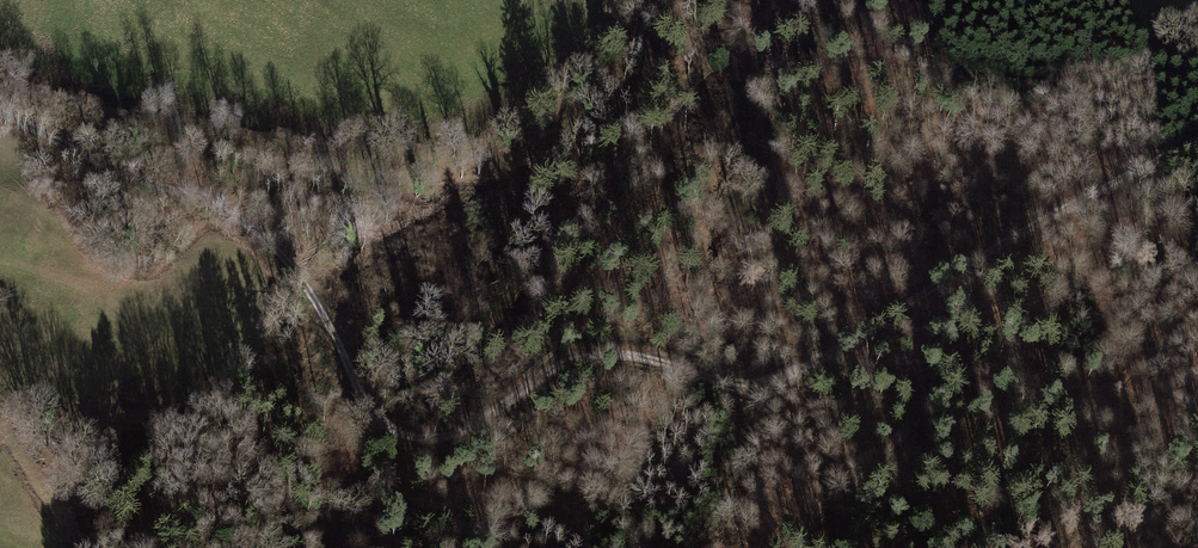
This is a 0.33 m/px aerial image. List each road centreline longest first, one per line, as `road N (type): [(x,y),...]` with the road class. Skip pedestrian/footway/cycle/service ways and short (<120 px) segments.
road 1 (track): [(1197,158),(1149,172),(1030,229),(778,382),(745,387),(628,356),(574,358),(484,418),(421,436),(373,420),(314,298),(250,227),(0,111)]
road 2 (track): [(793,0),(709,166),(651,236),(574,358),(494,547)]

